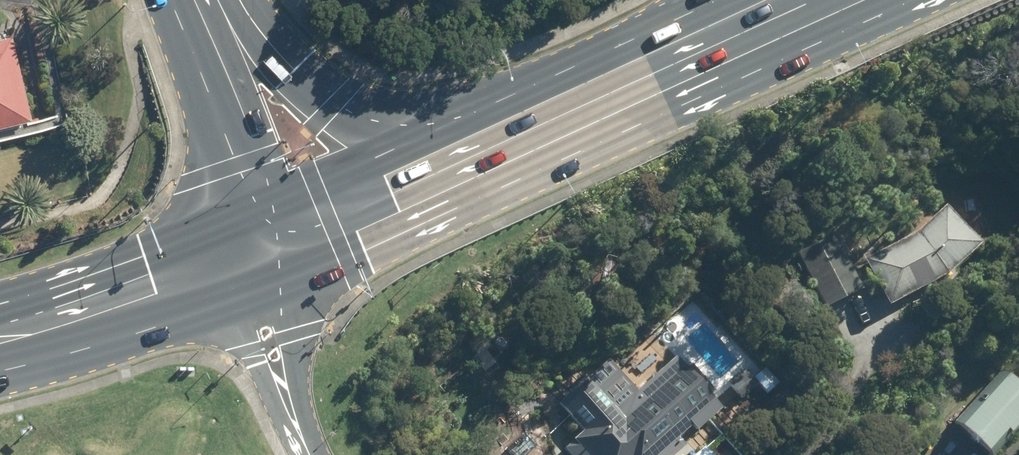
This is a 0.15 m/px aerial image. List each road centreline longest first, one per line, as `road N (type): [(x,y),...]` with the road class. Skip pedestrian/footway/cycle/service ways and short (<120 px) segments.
road 1 (primary): [(472,159),(827,0)]
road 2 (primary): [(241,0),(296,73),(338,100),(472,159)]
road 3 (secondary): [(236,258),(184,0)]
road 4 (secondary): [(205,0),(288,237)]
road 5 (primary): [(0,334),(236,258)]
road 6 (residential): [(288,237),(312,454)]
road 7 (residential): [(308,454),(274,402),(236,258)]
road 8 (primary): [(288,237),(472,159)]

